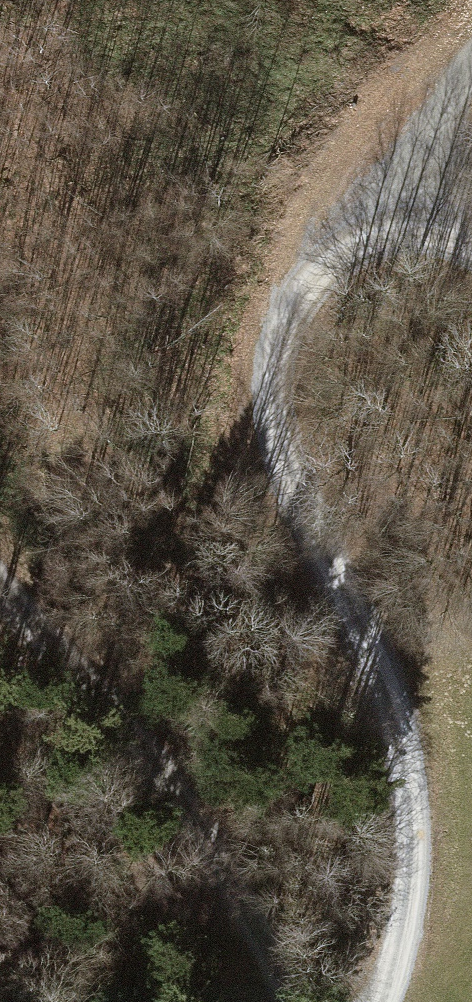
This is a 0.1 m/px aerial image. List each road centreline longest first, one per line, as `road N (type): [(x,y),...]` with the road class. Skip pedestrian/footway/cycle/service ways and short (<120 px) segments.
road 1 (track): [(374,1001),(391,960),(409,821),(375,649),(288,480),(271,433),(270,385),(287,329),(332,260),(414,224),(471,245)]
road 2 (track): [(0,587),(192,823),(292,1001)]
road 3 (track): [(414,224),(428,142),(471,61)]

